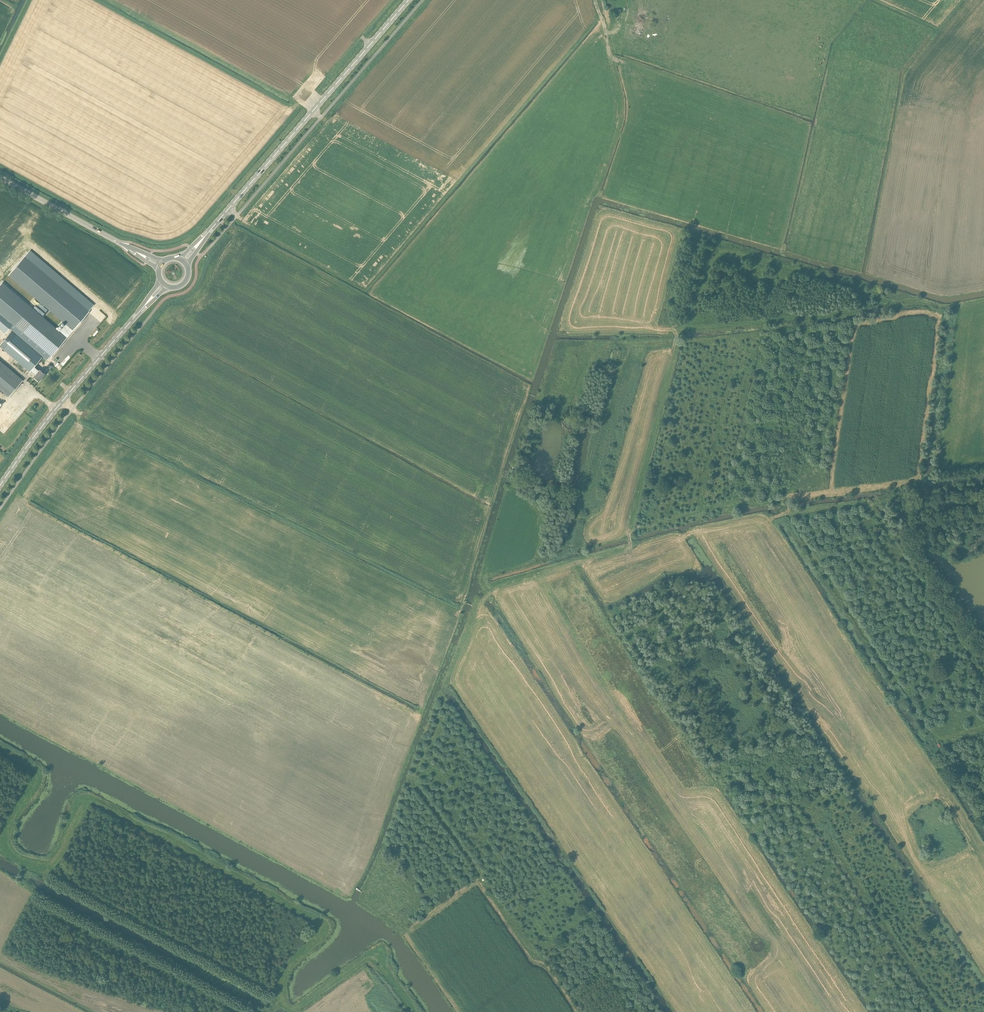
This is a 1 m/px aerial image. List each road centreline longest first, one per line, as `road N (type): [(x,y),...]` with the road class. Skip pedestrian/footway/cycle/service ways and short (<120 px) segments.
road 1 (tertiary): [(202,239),(408,0)]
road 2 (tertiary): [(0,487),(146,304)]
road 3 (tertiary): [(138,253),(0,178)]

